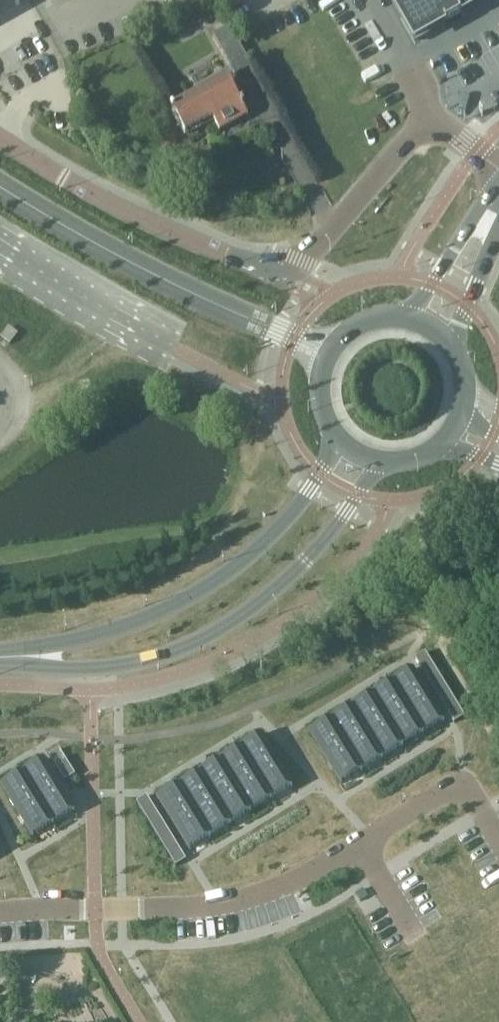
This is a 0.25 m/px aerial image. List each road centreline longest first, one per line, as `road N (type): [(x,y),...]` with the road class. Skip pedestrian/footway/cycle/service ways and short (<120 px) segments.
road 1 (unclassified): [(430,113),(328,238),(273,272),(71,181),(0,135)]
road 2 (residential): [(0,911),(217,903),(280,887),(465,784)]
road 3 (secondary): [(0,663),(110,669),(170,654),(226,626),(303,566),(381,462)]
road 4 (secondary): [(338,440),(282,524),(213,586),(156,616),(0,652)]
road 5 (secondary): [(410,318),(365,321),(327,354),(318,391),(338,440)]
road 6 (tertiary): [(498,189),(480,200),(410,318)]
road 7 (unclassified): [(430,113),(365,0)]

